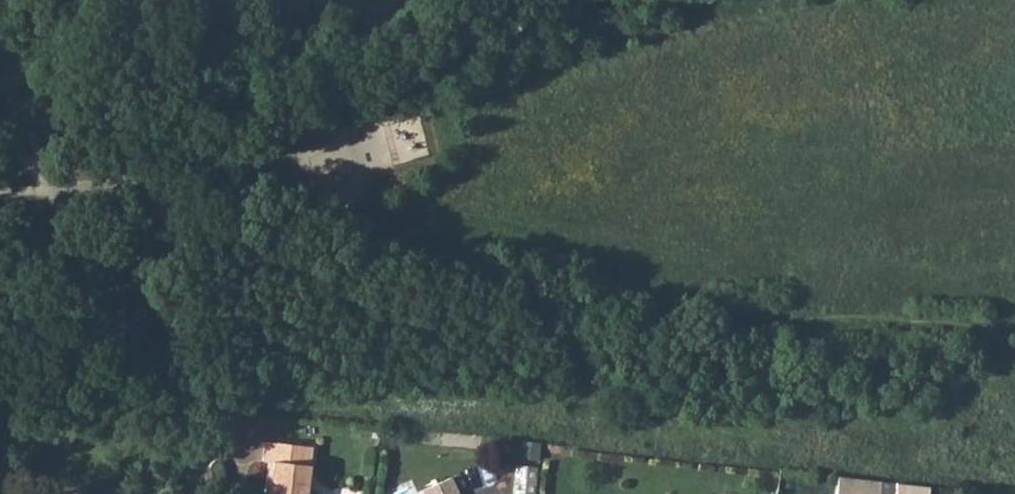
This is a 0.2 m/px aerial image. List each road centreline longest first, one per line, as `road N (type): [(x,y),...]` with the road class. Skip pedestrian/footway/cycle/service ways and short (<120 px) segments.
road 1 (track): [(59,210),(135,329),(175,419)]

